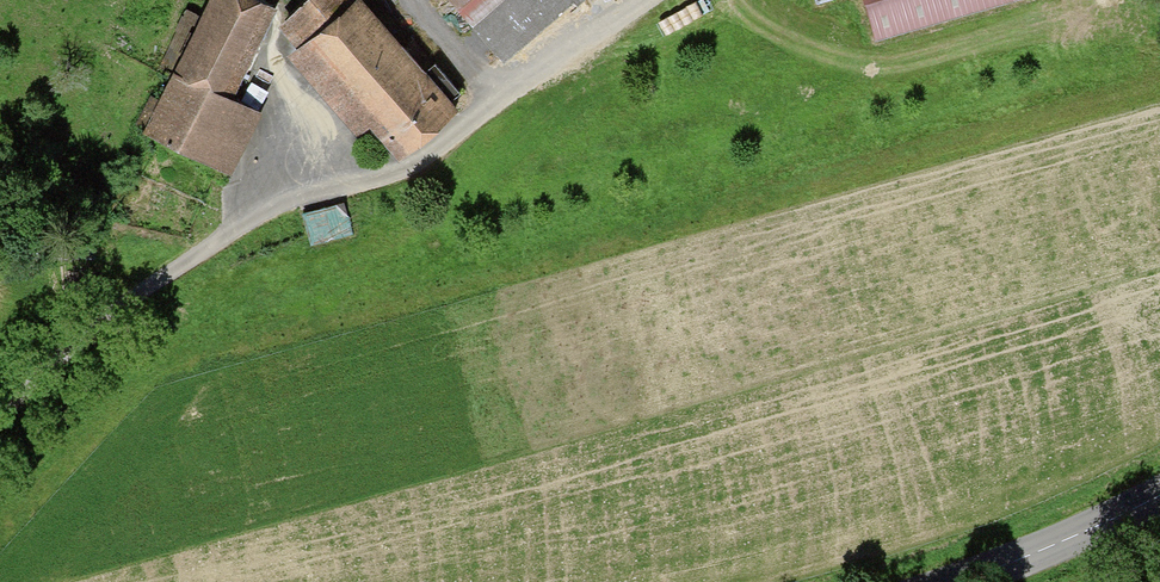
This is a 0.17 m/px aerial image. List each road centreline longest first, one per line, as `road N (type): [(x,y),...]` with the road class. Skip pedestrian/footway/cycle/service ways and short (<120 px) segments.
road 1 (residential): [(0,409),(133,292),(286,203),(398,169),(497,102)]
road 2 (secondary): [(961,581),(1159,491)]
road 3 (track): [(497,102),(653,0)]

